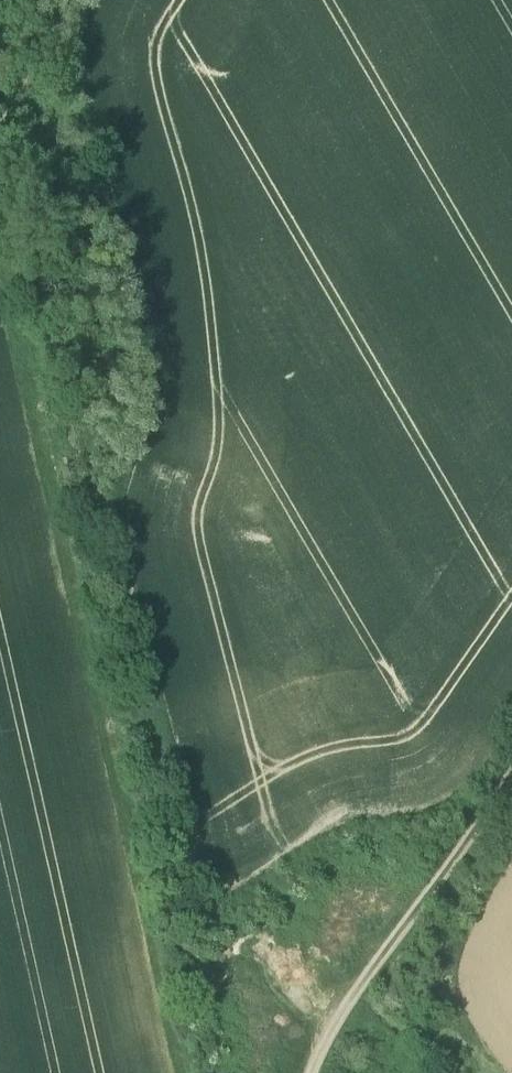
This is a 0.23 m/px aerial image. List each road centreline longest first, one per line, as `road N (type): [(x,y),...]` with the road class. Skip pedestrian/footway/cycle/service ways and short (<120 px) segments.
road 1 (track): [(315,1072),(511,772)]

